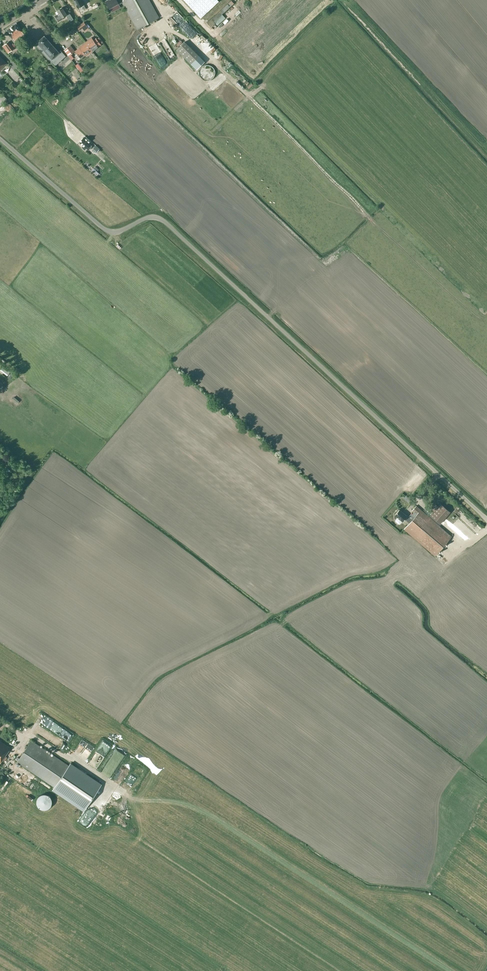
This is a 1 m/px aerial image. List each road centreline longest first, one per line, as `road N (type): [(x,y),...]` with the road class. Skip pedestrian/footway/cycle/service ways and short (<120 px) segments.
road 1 (unclassified): [(486,520),(163,220),(146,218),(112,234),(0,139)]
road 2 (track): [(211,61),(371,219)]

